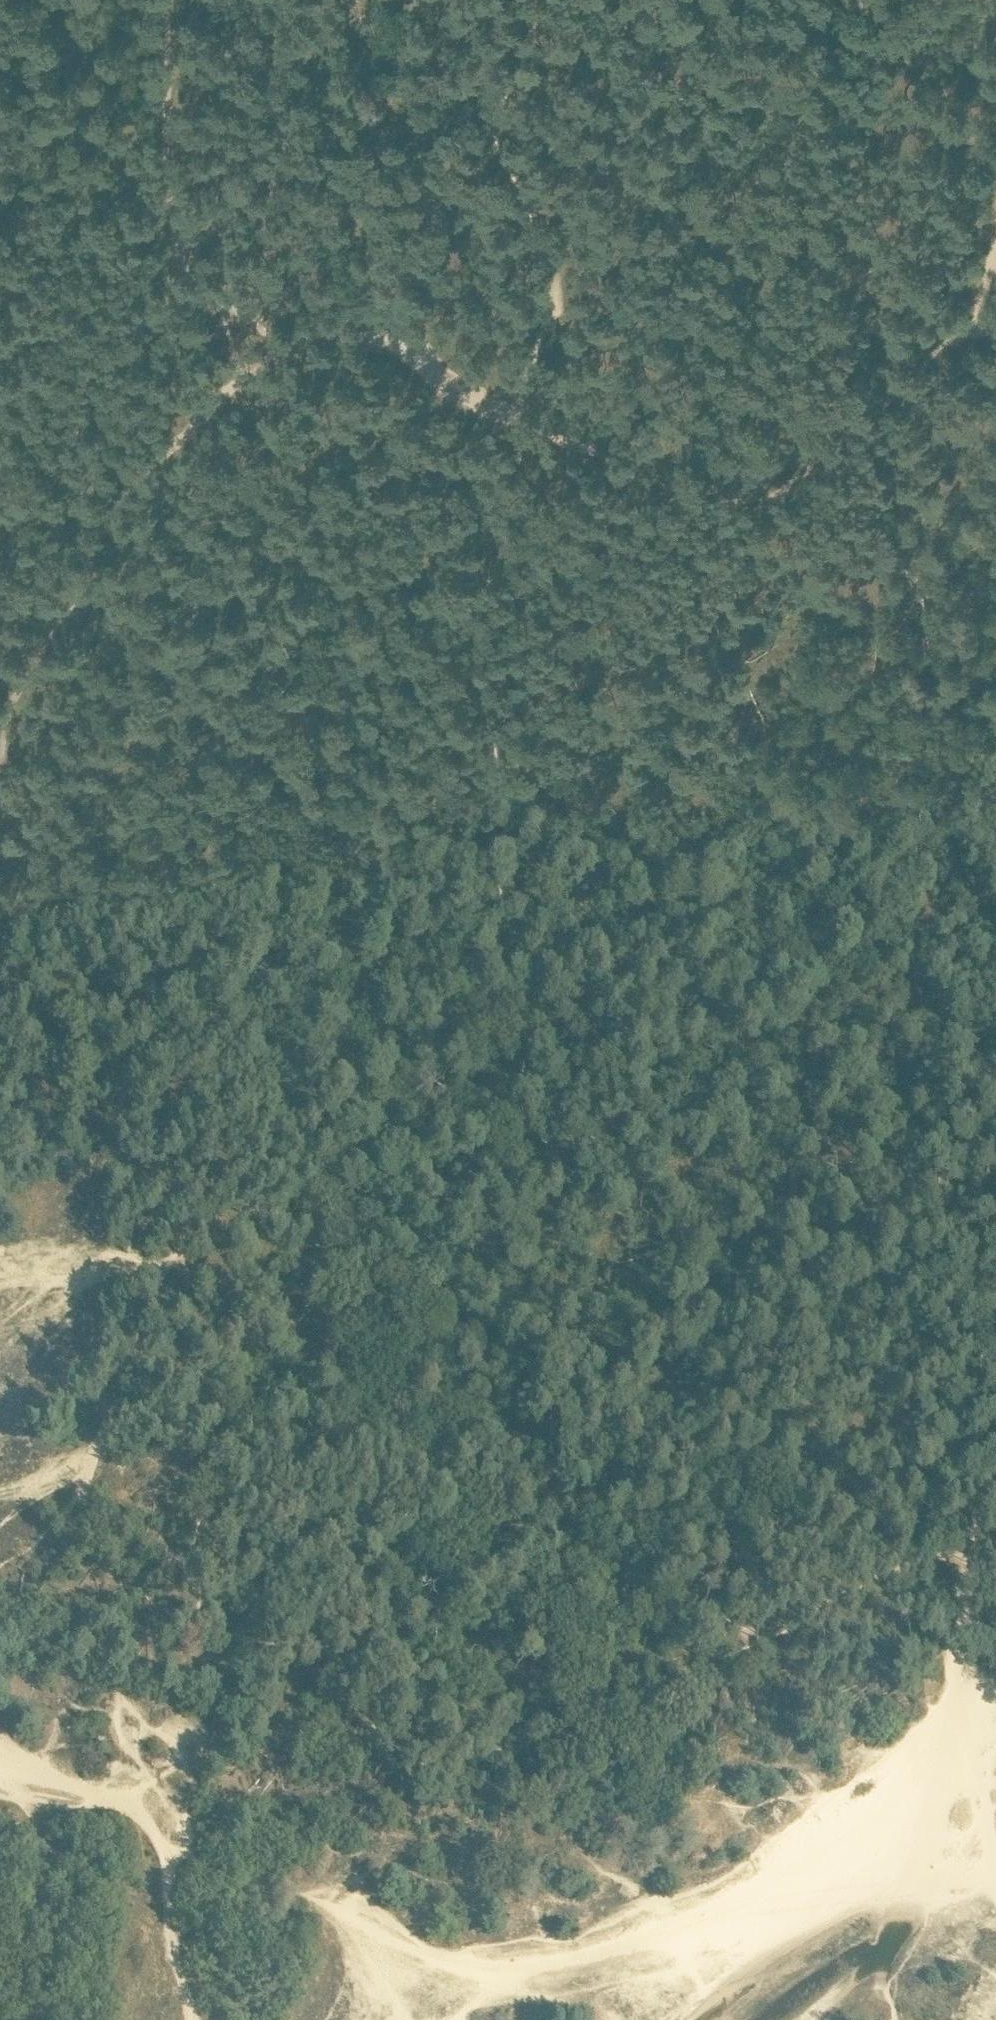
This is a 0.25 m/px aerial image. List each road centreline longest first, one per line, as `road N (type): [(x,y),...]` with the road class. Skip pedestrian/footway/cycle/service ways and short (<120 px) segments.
road 1 (track): [(995,1870),(912,1878),(383,1984)]

